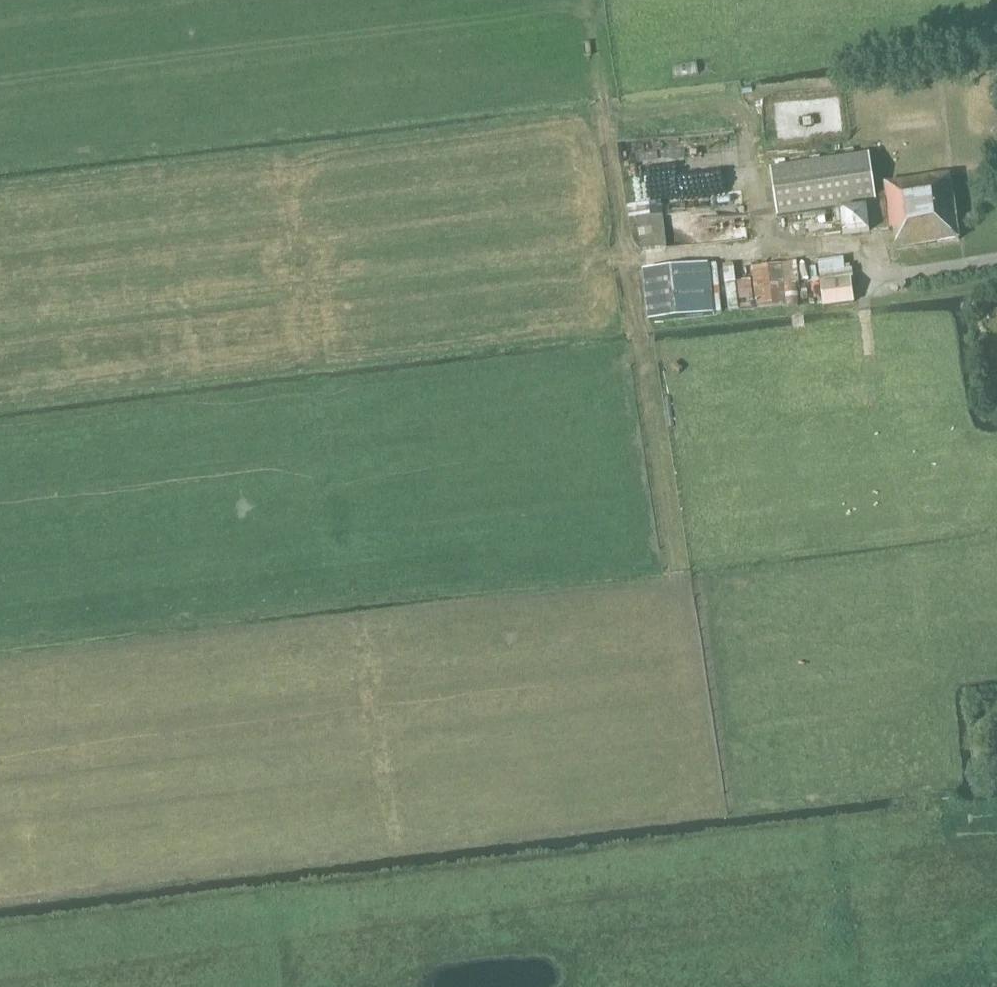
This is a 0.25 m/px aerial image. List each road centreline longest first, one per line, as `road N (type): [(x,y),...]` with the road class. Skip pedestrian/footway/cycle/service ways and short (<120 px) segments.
road 1 (track): [(870,357),(868,283),(996,261)]

